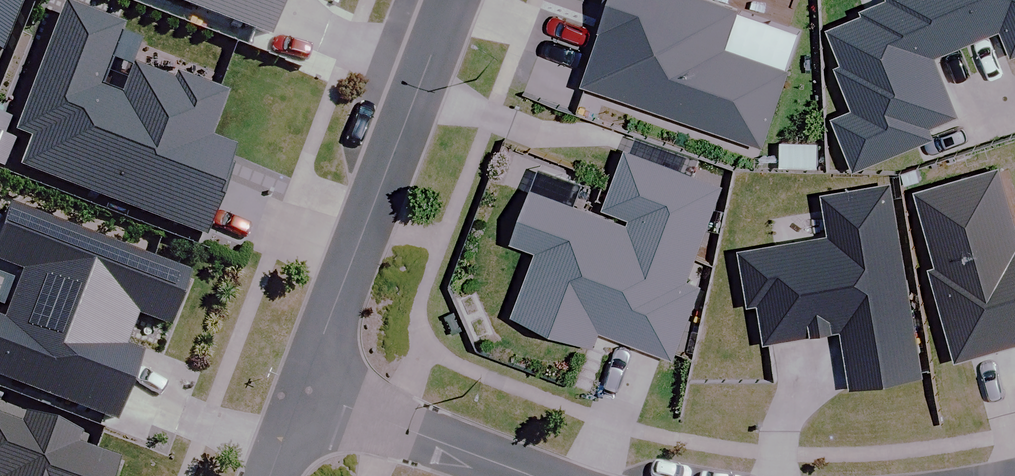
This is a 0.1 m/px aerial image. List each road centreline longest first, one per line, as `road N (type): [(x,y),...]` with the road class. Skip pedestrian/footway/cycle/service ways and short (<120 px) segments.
road 1 (residential): [(306,394),(453,0)]
road 2 (residential): [(535,475),(306,394)]

